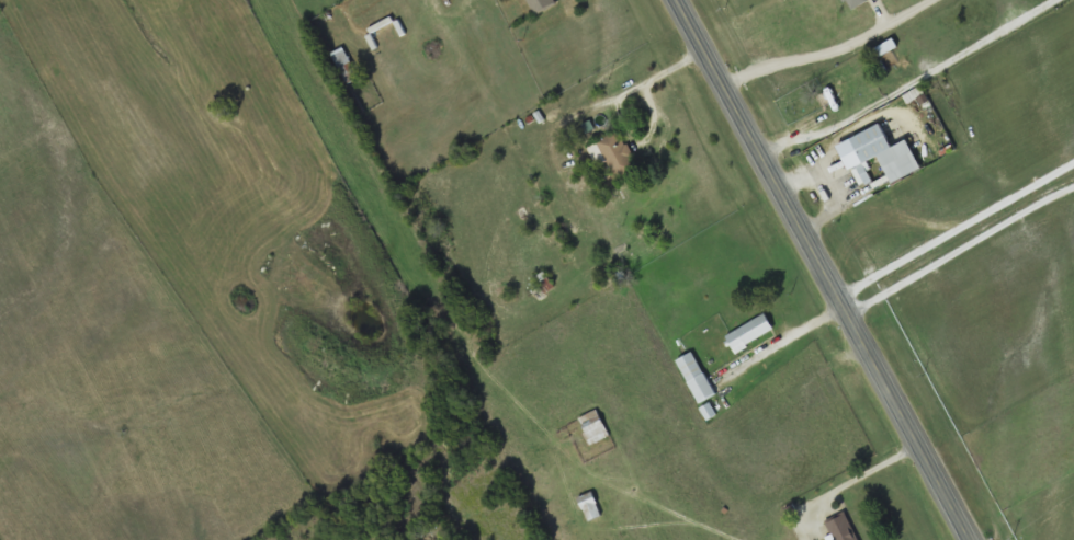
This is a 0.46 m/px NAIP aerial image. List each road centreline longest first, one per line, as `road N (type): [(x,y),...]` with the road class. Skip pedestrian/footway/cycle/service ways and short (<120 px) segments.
road 1 (tertiary): [(972,539),(675,0)]

